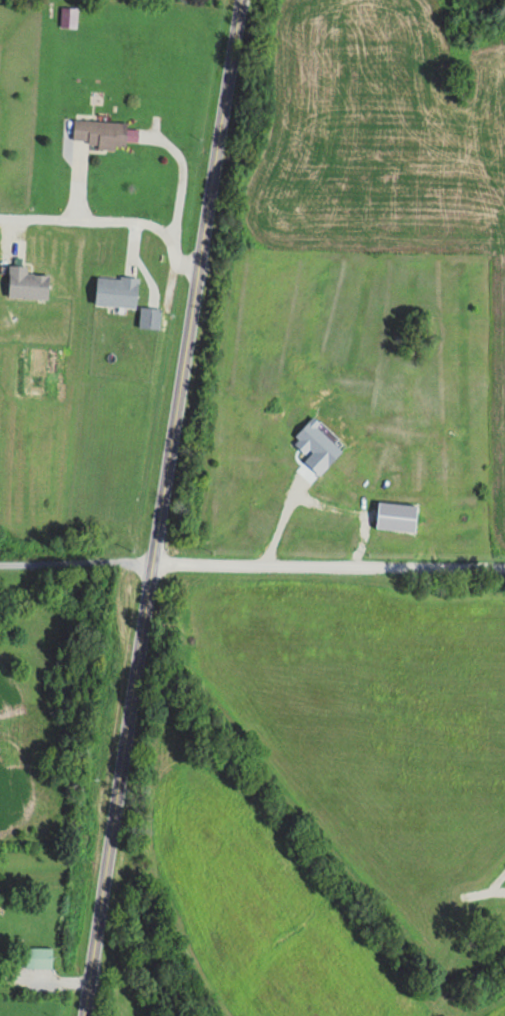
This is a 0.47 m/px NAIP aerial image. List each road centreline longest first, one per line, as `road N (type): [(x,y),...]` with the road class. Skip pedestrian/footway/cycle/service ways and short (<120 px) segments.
road 1 (tertiary): [(84,1015),(239,0)]
road 2 (residential): [(504,583),(149,567)]
road 3 (residential): [(198,263),(175,259),(167,234),(154,224),(0,216)]
road 4 (residential): [(149,567),(0,563)]

